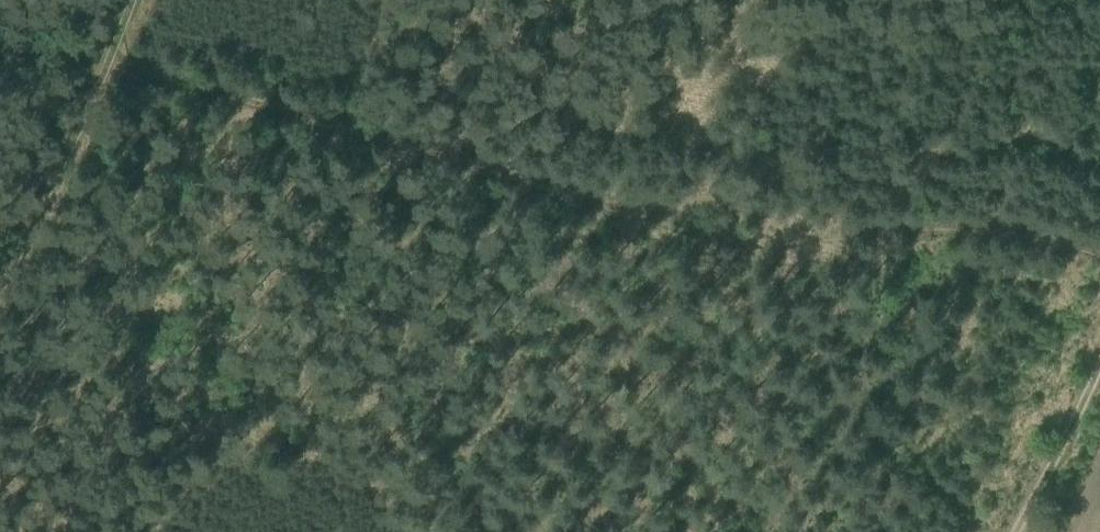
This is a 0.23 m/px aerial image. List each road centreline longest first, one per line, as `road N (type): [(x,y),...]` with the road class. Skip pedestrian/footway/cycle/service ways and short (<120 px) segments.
road 1 (track): [(1099,256),(993,226),(729,240),(104,59)]
road 2 (track): [(125,0),(0,290)]
road 3 (track): [(1099,359),(1017,531)]

